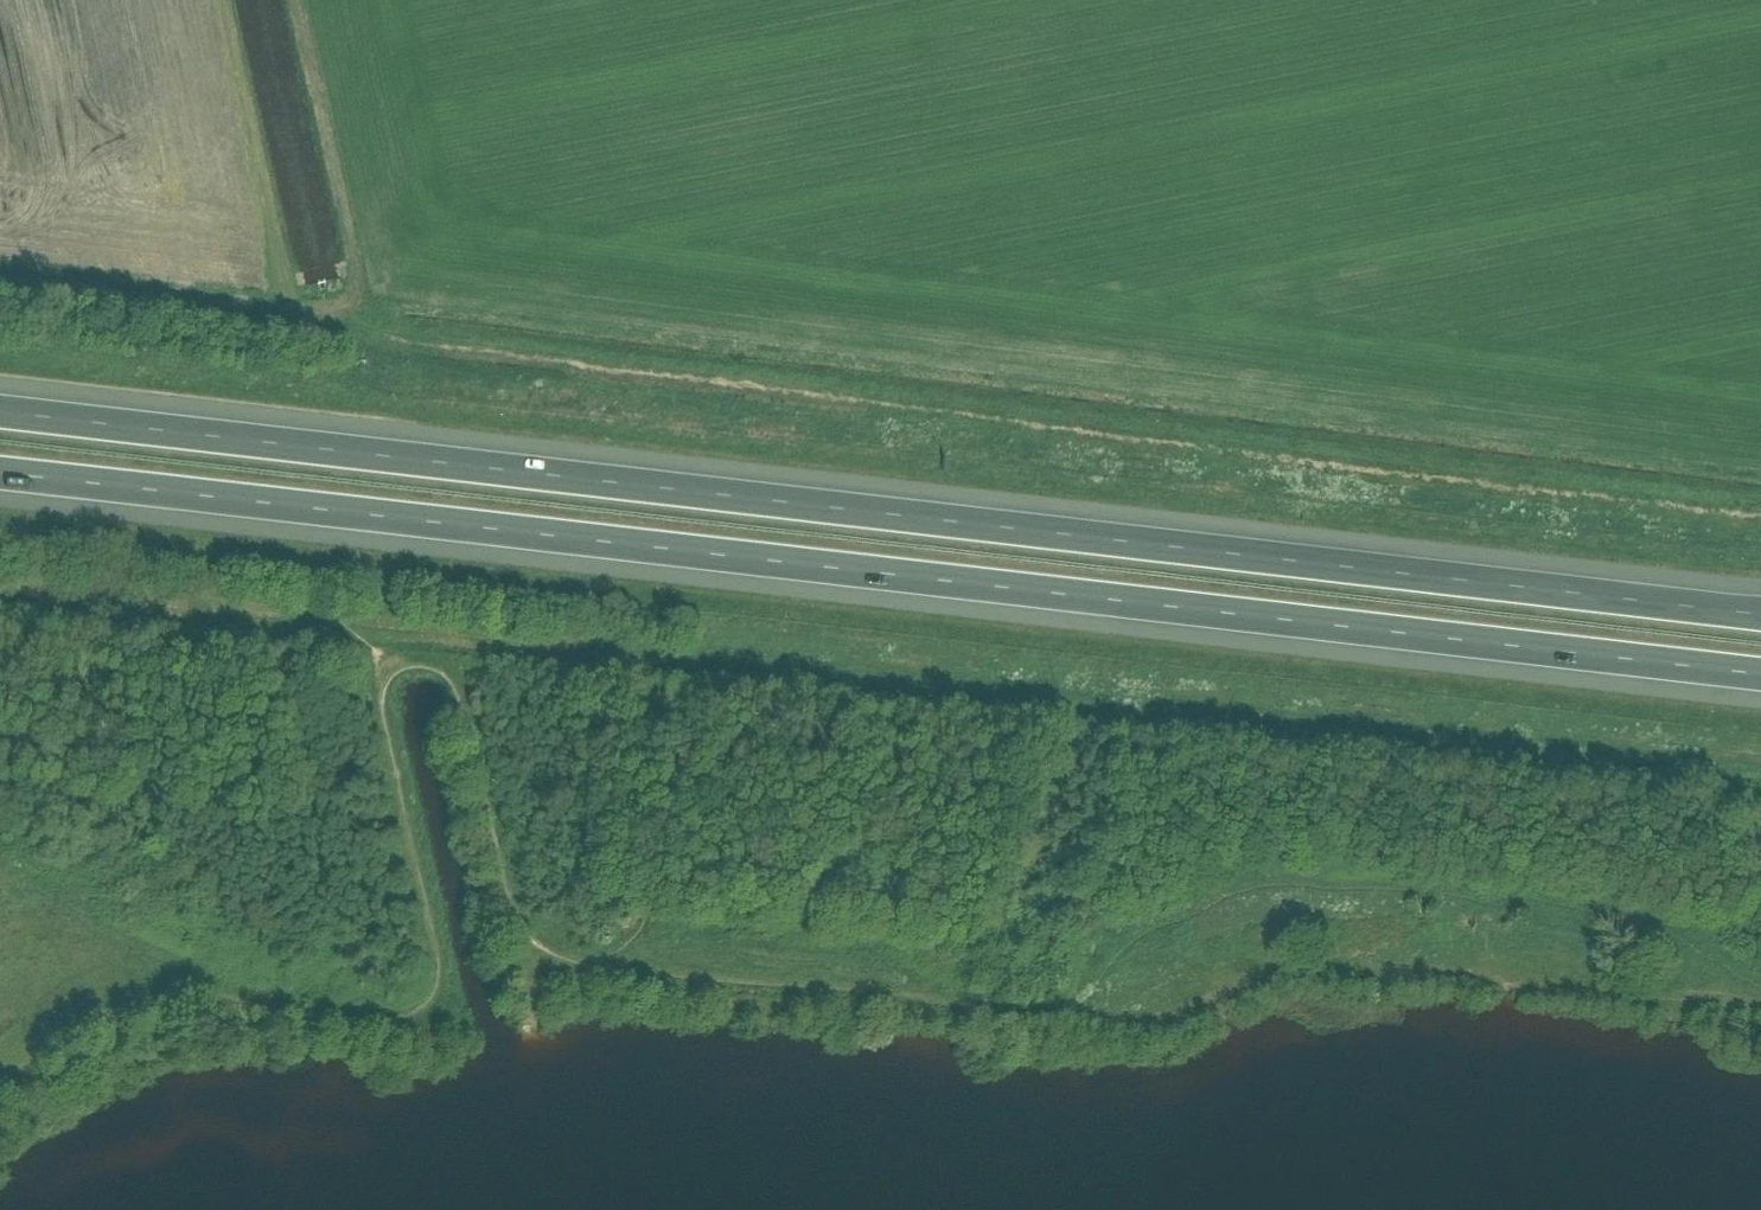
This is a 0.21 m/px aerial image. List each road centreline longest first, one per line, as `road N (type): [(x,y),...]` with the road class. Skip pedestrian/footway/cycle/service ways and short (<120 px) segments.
road 1 (motorway): [(1760,615),(0,413)]
road 2 (motorway): [(0,480),(1760,677)]

